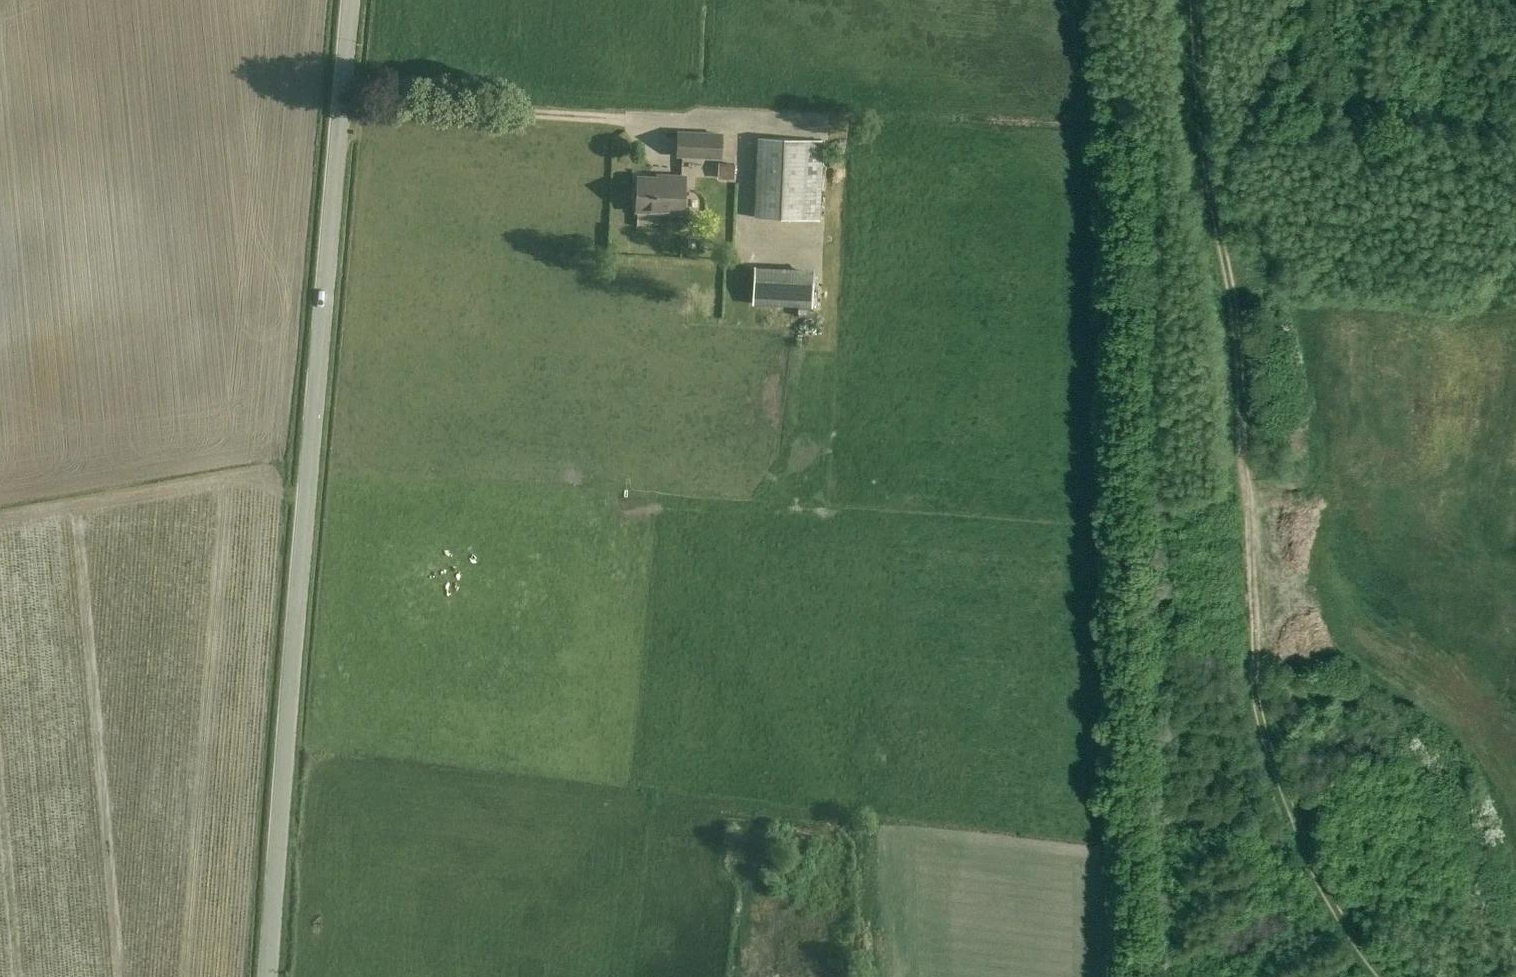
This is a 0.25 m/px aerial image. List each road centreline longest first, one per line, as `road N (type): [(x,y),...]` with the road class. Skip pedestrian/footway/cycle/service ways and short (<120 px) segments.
road 1 (unclassified): [(273,976),(350,0)]

